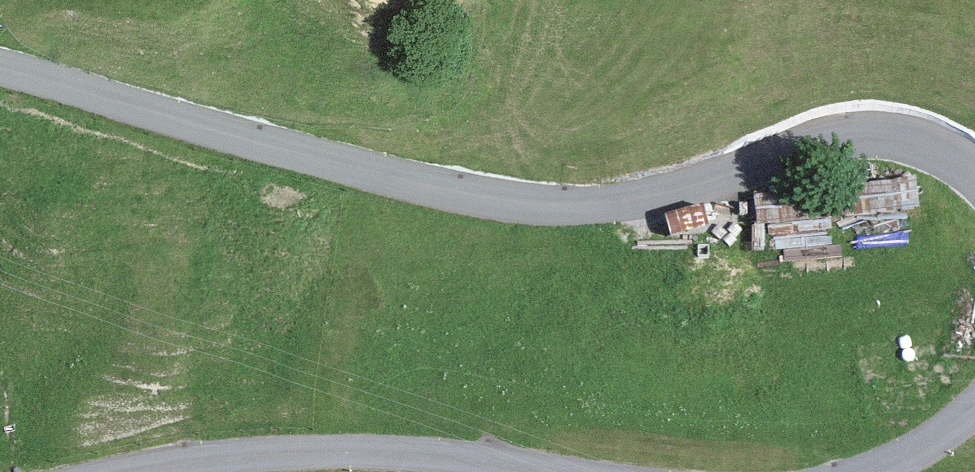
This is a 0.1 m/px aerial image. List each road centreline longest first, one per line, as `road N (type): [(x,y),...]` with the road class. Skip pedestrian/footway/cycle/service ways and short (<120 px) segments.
road 1 (track): [(974,176),(925,149),(854,139),(644,195),(587,206),(525,206),(248,144),(0,70)]
road 2 (unclassified): [(135,471),(299,449),(430,454),(554,471)]
road 3 (unclassified): [(868,471),(921,447),(974,406)]

